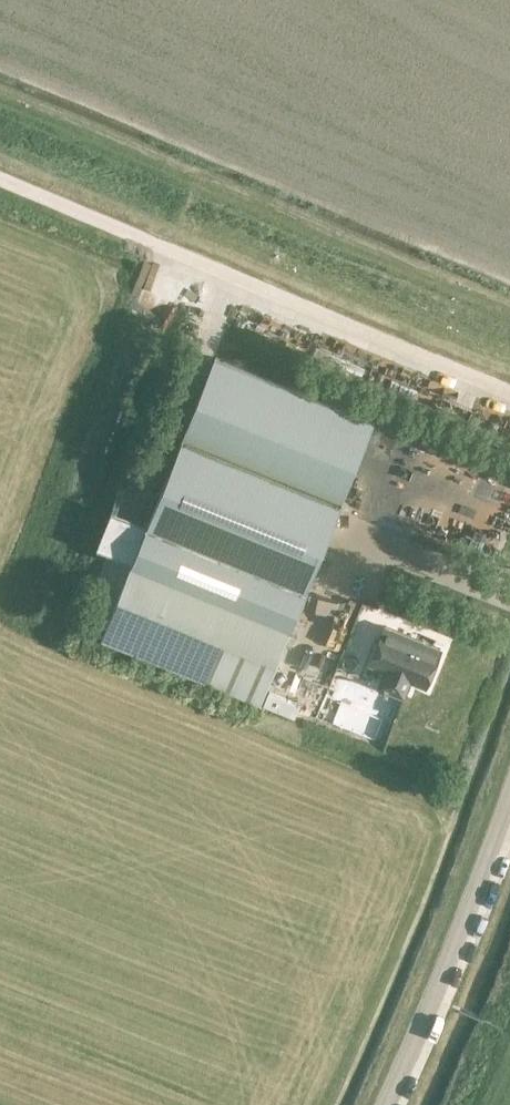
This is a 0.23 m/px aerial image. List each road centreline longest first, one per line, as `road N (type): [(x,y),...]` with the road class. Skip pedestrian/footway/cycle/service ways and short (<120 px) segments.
road 1 (unclassified): [(0,178),(509,390)]
road 2 (unclassified): [(387,1104),(509,800)]

